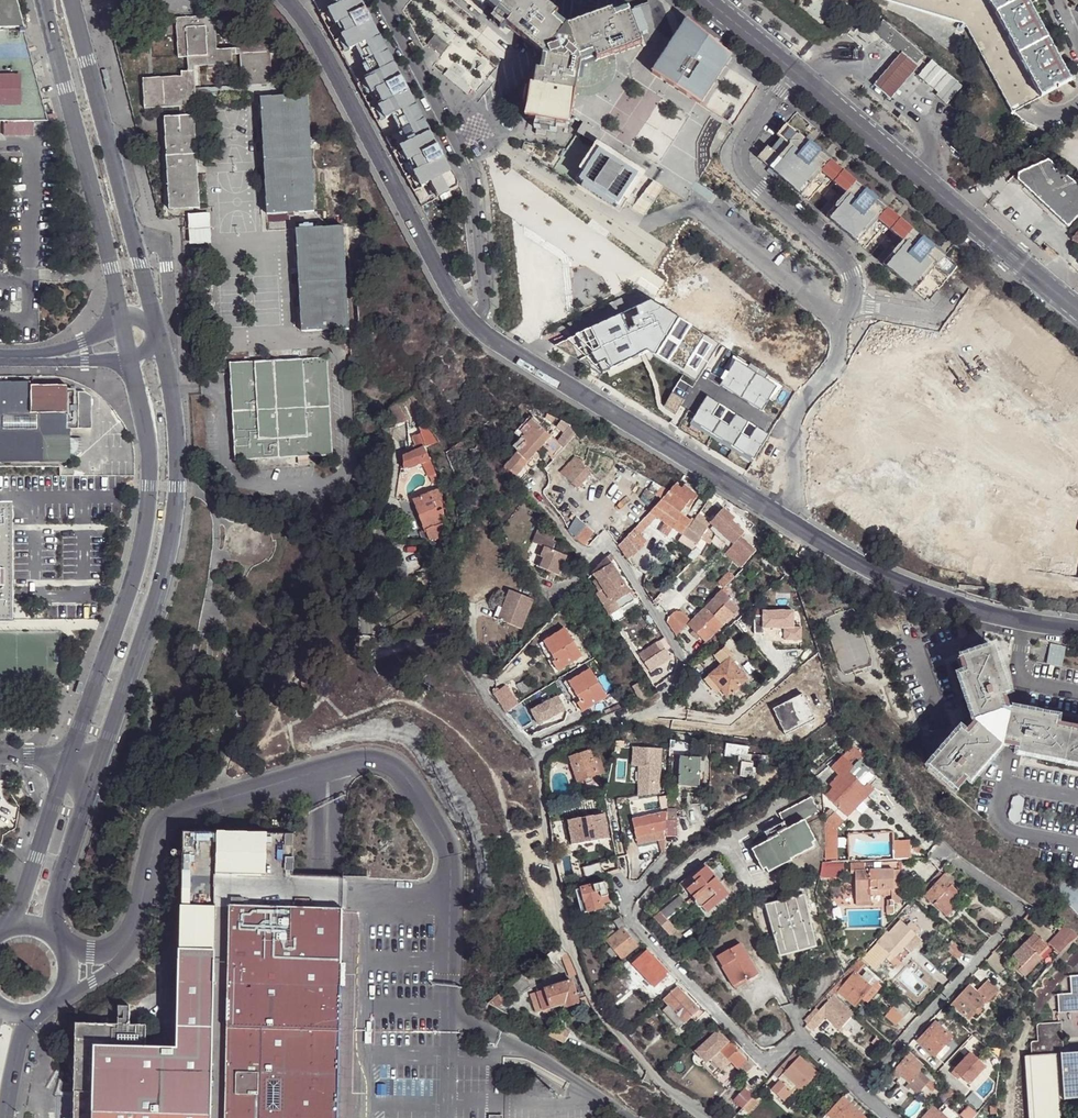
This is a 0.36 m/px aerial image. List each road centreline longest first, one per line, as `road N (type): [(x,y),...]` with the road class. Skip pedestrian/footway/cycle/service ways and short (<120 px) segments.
road 1 (tertiary): [(96,768),(173,523),(177,448),(158,337)]
road 2 (tertiary): [(127,358),(150,461),(145,523),(68,758)]
road 3 (residential): [(700,1117),(601,1014),(573,957),(538,756)]
road 4 (residential): [(478,330),(287,0)]
road 5 (secondary): [(1077,311),(798,73)]
road 6 (unclassified): [(379,0),(471,176),(483,298),(478,330)]
road 7 (residential): [(860,1091),(1022,913),(1023,906),(945,849)]
road 8 (residential): [(1077,631),(931,595),(766,506)]
road 9 (residential): [(766,506),(478,330)]
road 10 (tertiary): [(155,321),(69,0)]
road 11 (tertiary): [(42,0),(120,317)]
road 12 (residential): [(538,756),(646,715),(675,683),(679,661),(667,631),(615,553)]
road 13 (residential): [(810,430),(904,490),(1077,560)]
road 14 (residential): [(798,73),(746,137),(742,163),(844,262),(855,303)]
road 15 (residential): [(538,756),(451,644),(372,651),(368,636)]
road 16 (residential): [(801,1035),(776,1058),(761,1057),(632,924)]
road 17 (residential): [(632,924),(630,904),(671,850),(778,777)]
road 18 (tertiary): [(68,758),(9,926)]
road 19 (residential): [(632,924),(700,854),(730,851),(756,889)]
road 20 (tertiary): [(54,933),(61,877),(96,768)]
road 21 (residential): [(855,303),(860,345),(810,430)]

